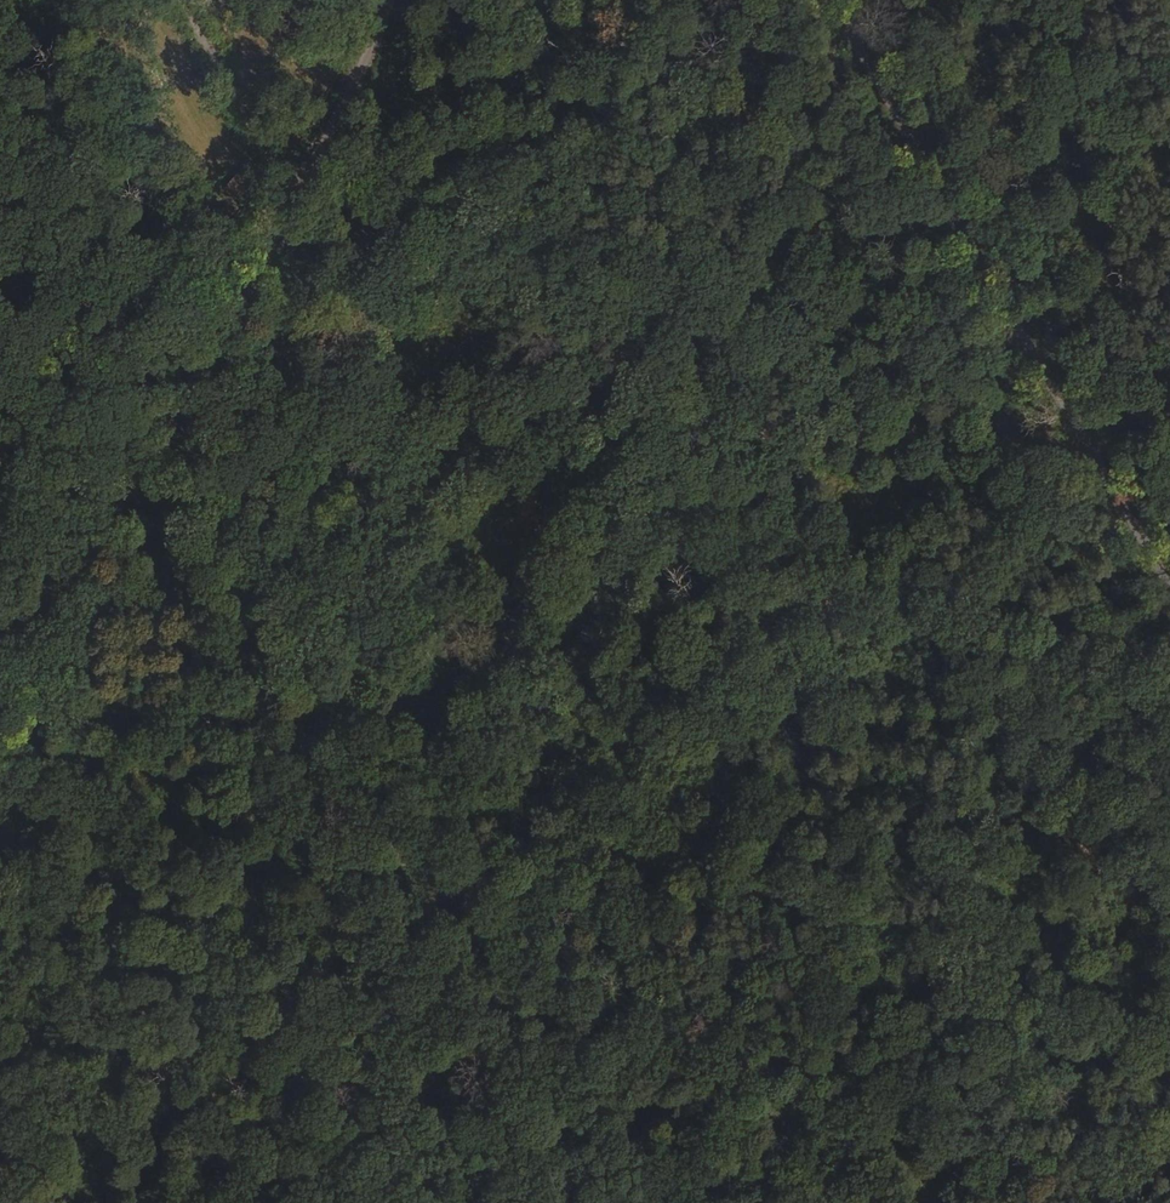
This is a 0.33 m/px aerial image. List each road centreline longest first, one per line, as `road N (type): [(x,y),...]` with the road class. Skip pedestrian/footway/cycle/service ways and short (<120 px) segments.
road 1 (track): [(0,416),(299,203),(618,0)]
road 2 (track): [(808,0),(1169,593)]
road 3 (track): [(299,203),(216,330),(0,734)]

